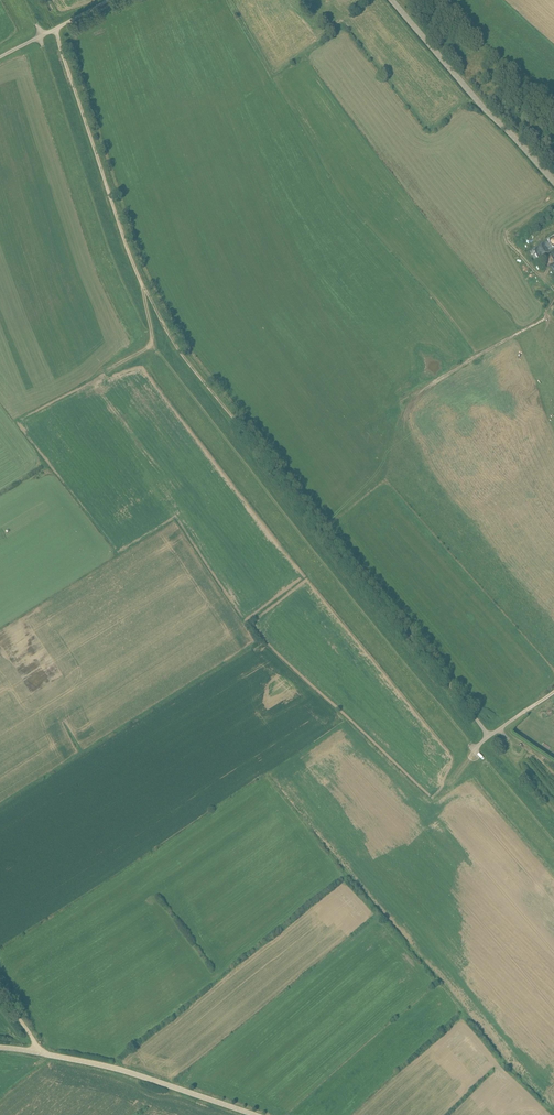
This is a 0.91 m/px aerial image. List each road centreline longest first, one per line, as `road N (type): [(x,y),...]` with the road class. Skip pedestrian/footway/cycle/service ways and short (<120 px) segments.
road 1 (track): [(40,37),(111,255),(152,344),(553,843)]
road 2 (track): [(489,735),(175,343),(130,256),(54,30)]
road 3 (tertiary): [(254,1114),(124,1071),(0,1047)]
road 4 (tertiary): [(553,184),(392,0)]

